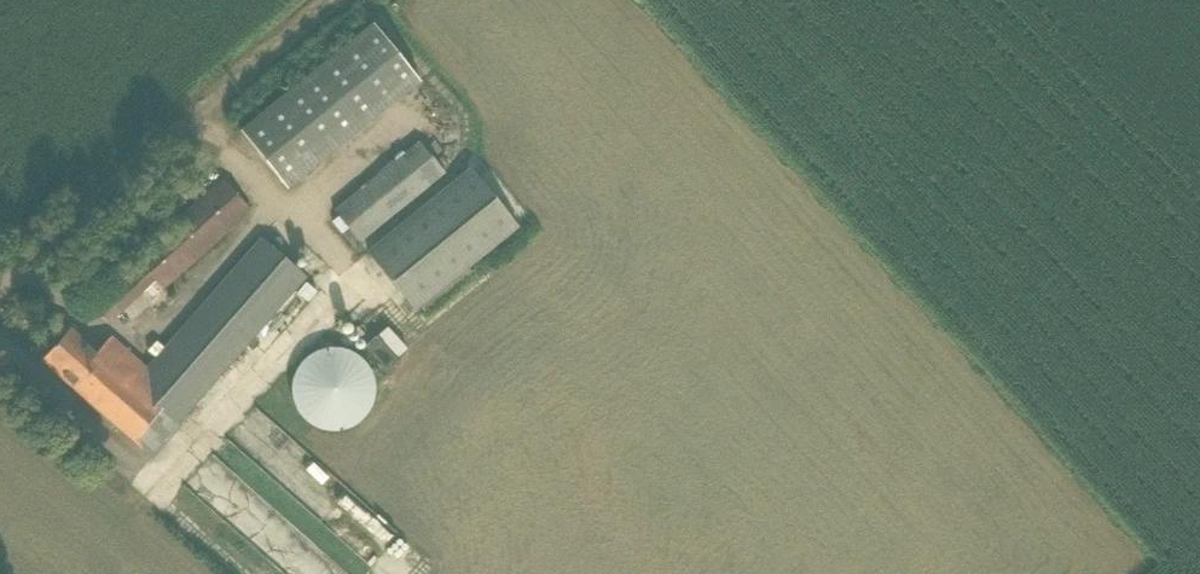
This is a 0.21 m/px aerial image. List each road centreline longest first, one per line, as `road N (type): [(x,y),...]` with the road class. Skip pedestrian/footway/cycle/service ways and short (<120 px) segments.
road 1 (track): [(346,0),(0,288)]

